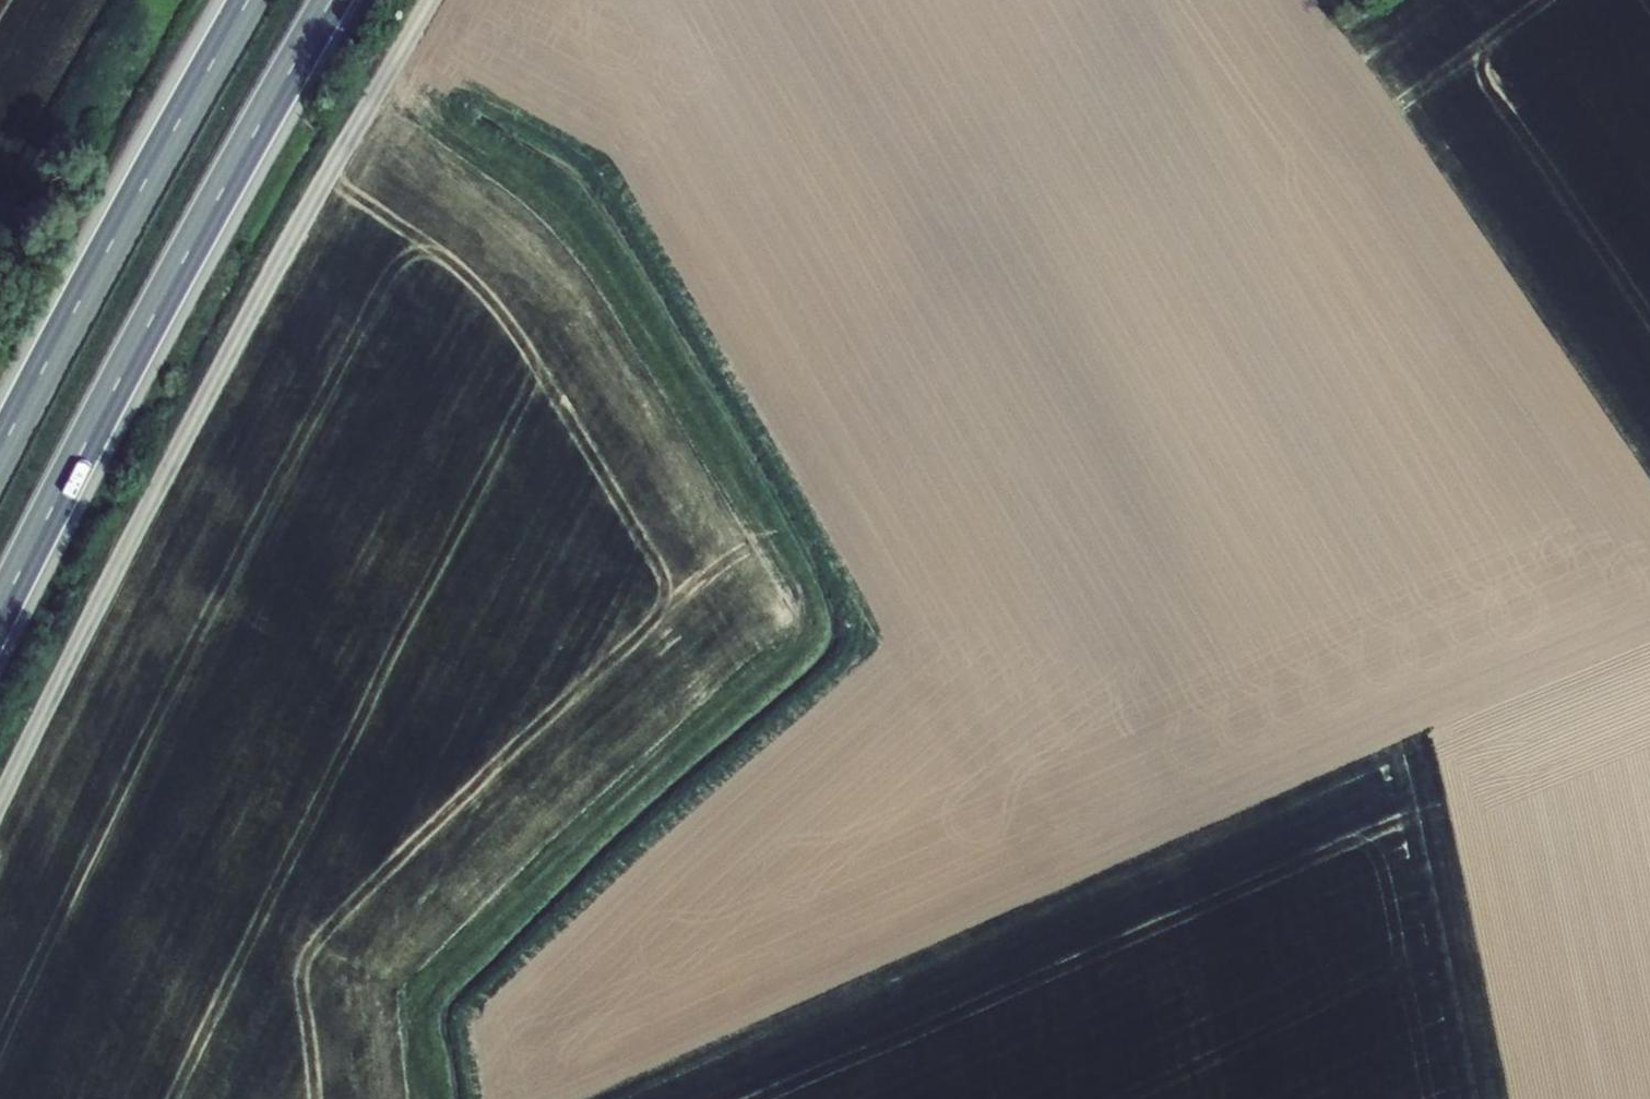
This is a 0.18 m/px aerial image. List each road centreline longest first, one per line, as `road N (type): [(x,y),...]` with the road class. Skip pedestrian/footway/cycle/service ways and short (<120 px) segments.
road 1 (unclassified): [(428,0),(203,399),(0,818)]
road 2 (trunk): [(0,608),(332,0)]
road 3 (trunk): [(252,0),(0,460)]

